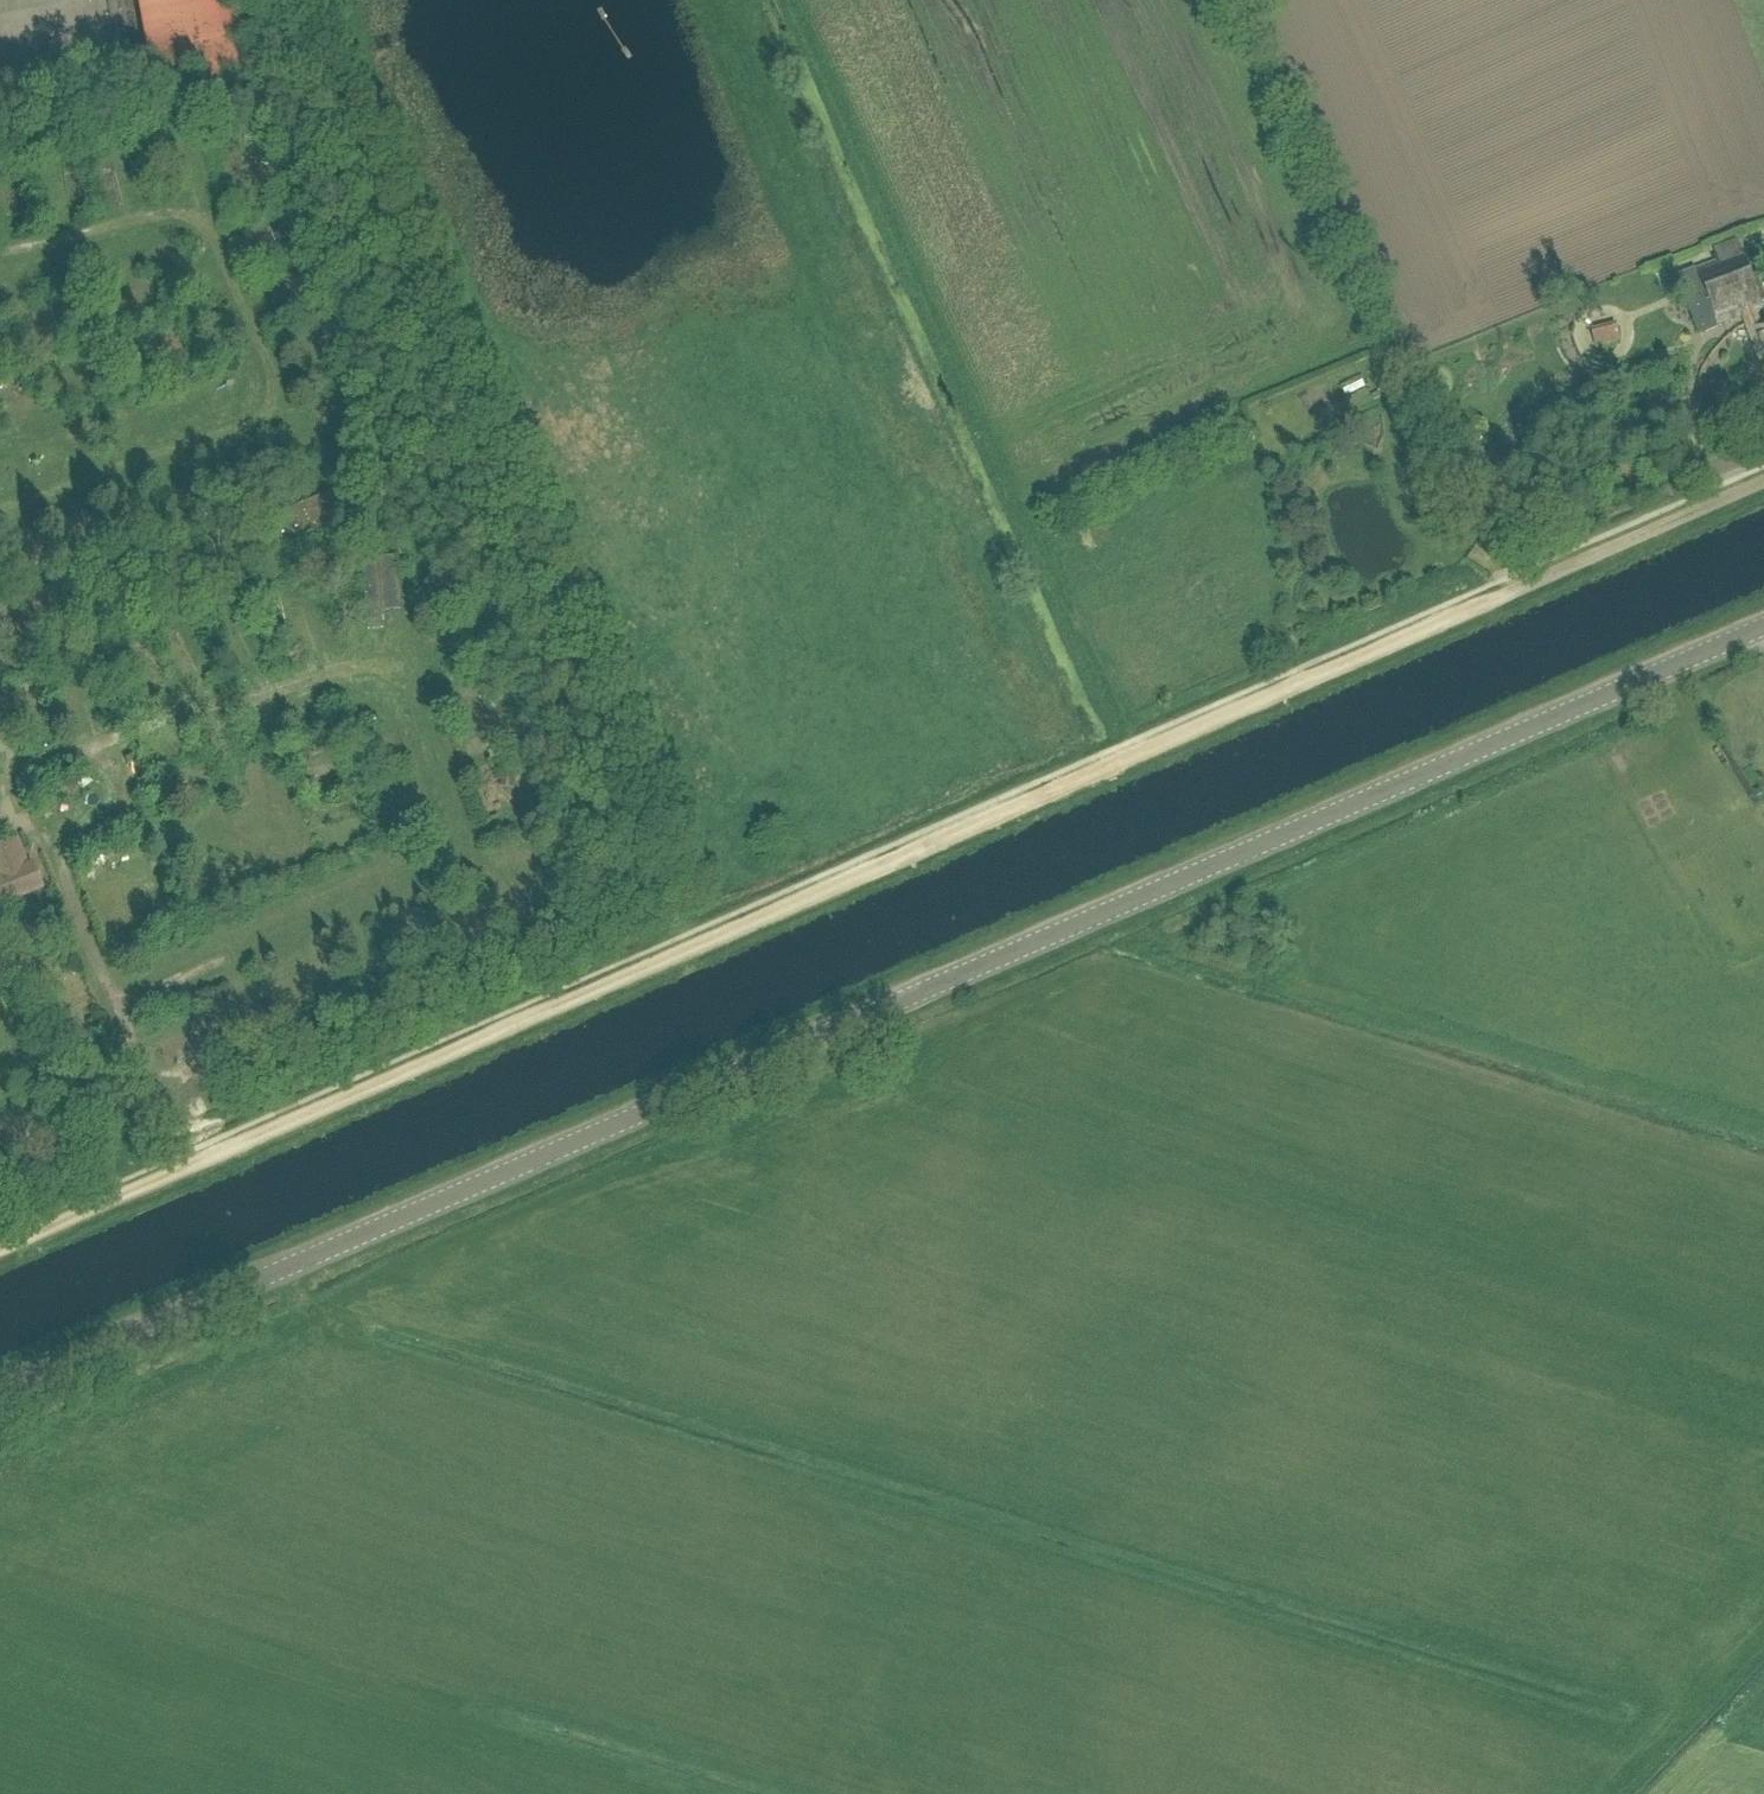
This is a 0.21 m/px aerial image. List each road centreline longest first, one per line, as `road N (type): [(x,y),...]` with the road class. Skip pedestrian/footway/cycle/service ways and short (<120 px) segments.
road 1 (track): [(0,1253),(1763,484)]
road 2 (tertiary): [(0,1393),(1763,634)]

